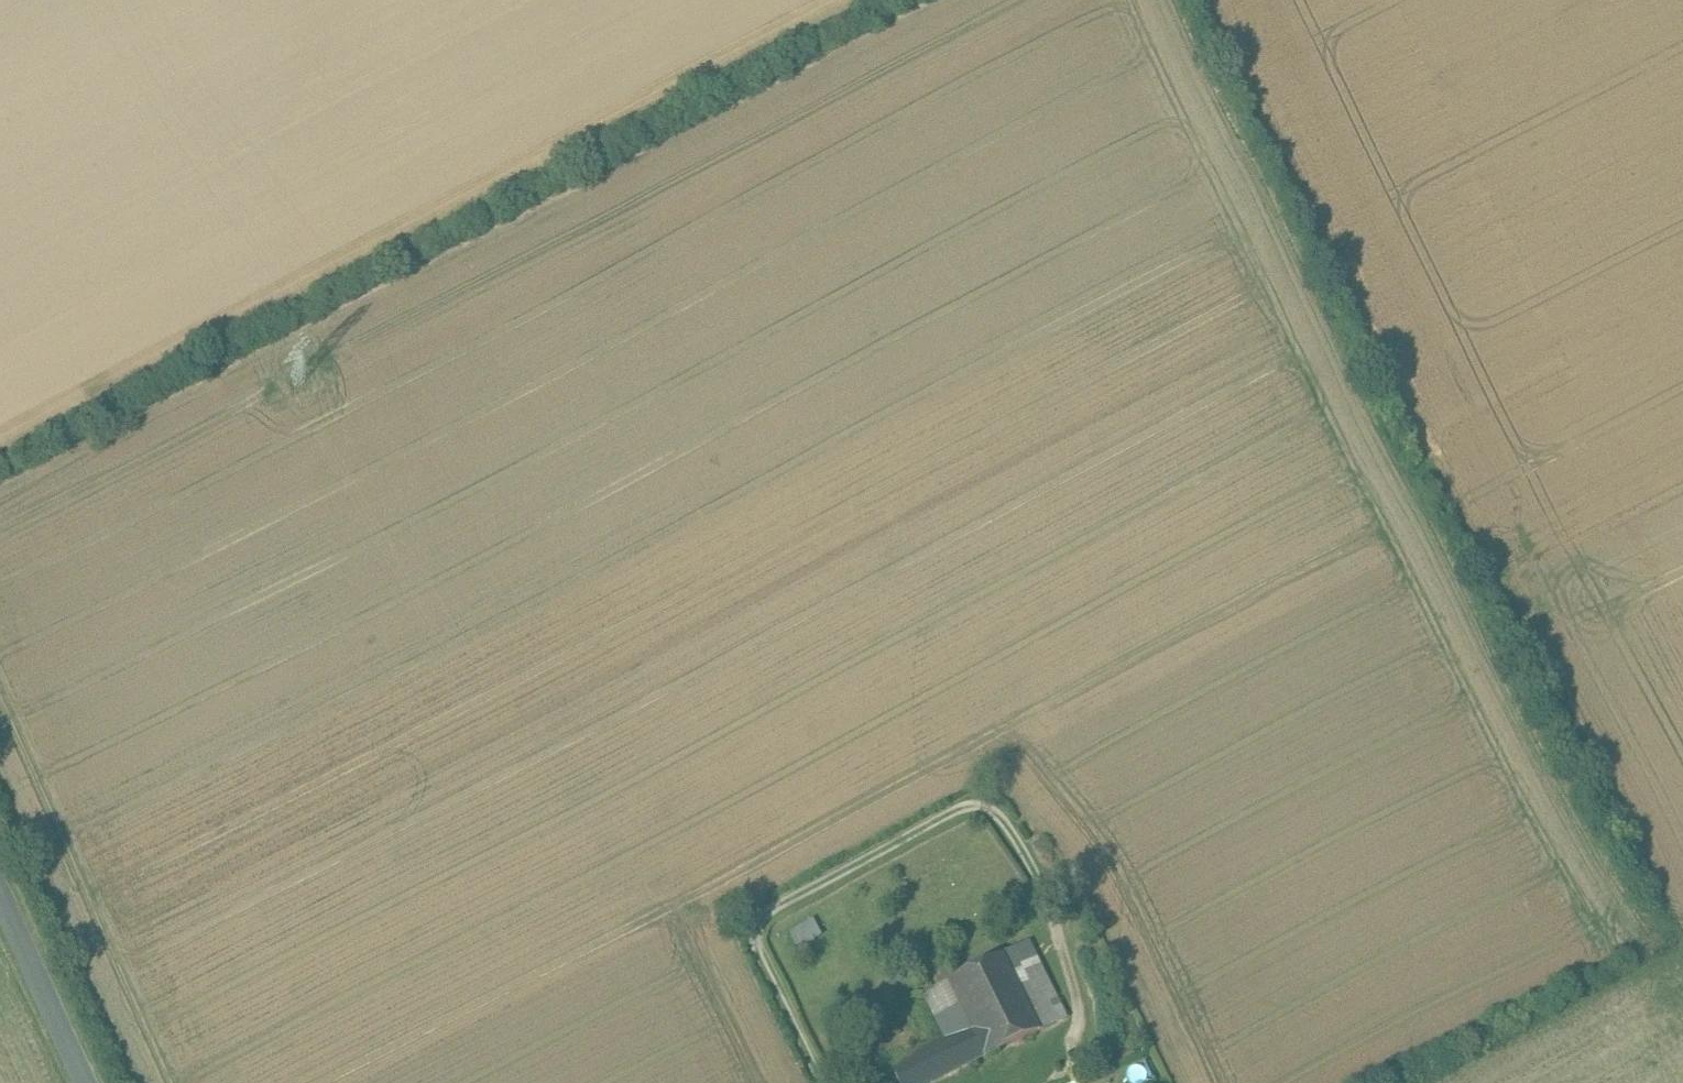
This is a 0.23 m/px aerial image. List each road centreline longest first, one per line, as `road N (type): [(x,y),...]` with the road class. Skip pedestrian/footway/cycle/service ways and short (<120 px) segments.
road 1 (unclassified): [(0,899),(83,1082)]

